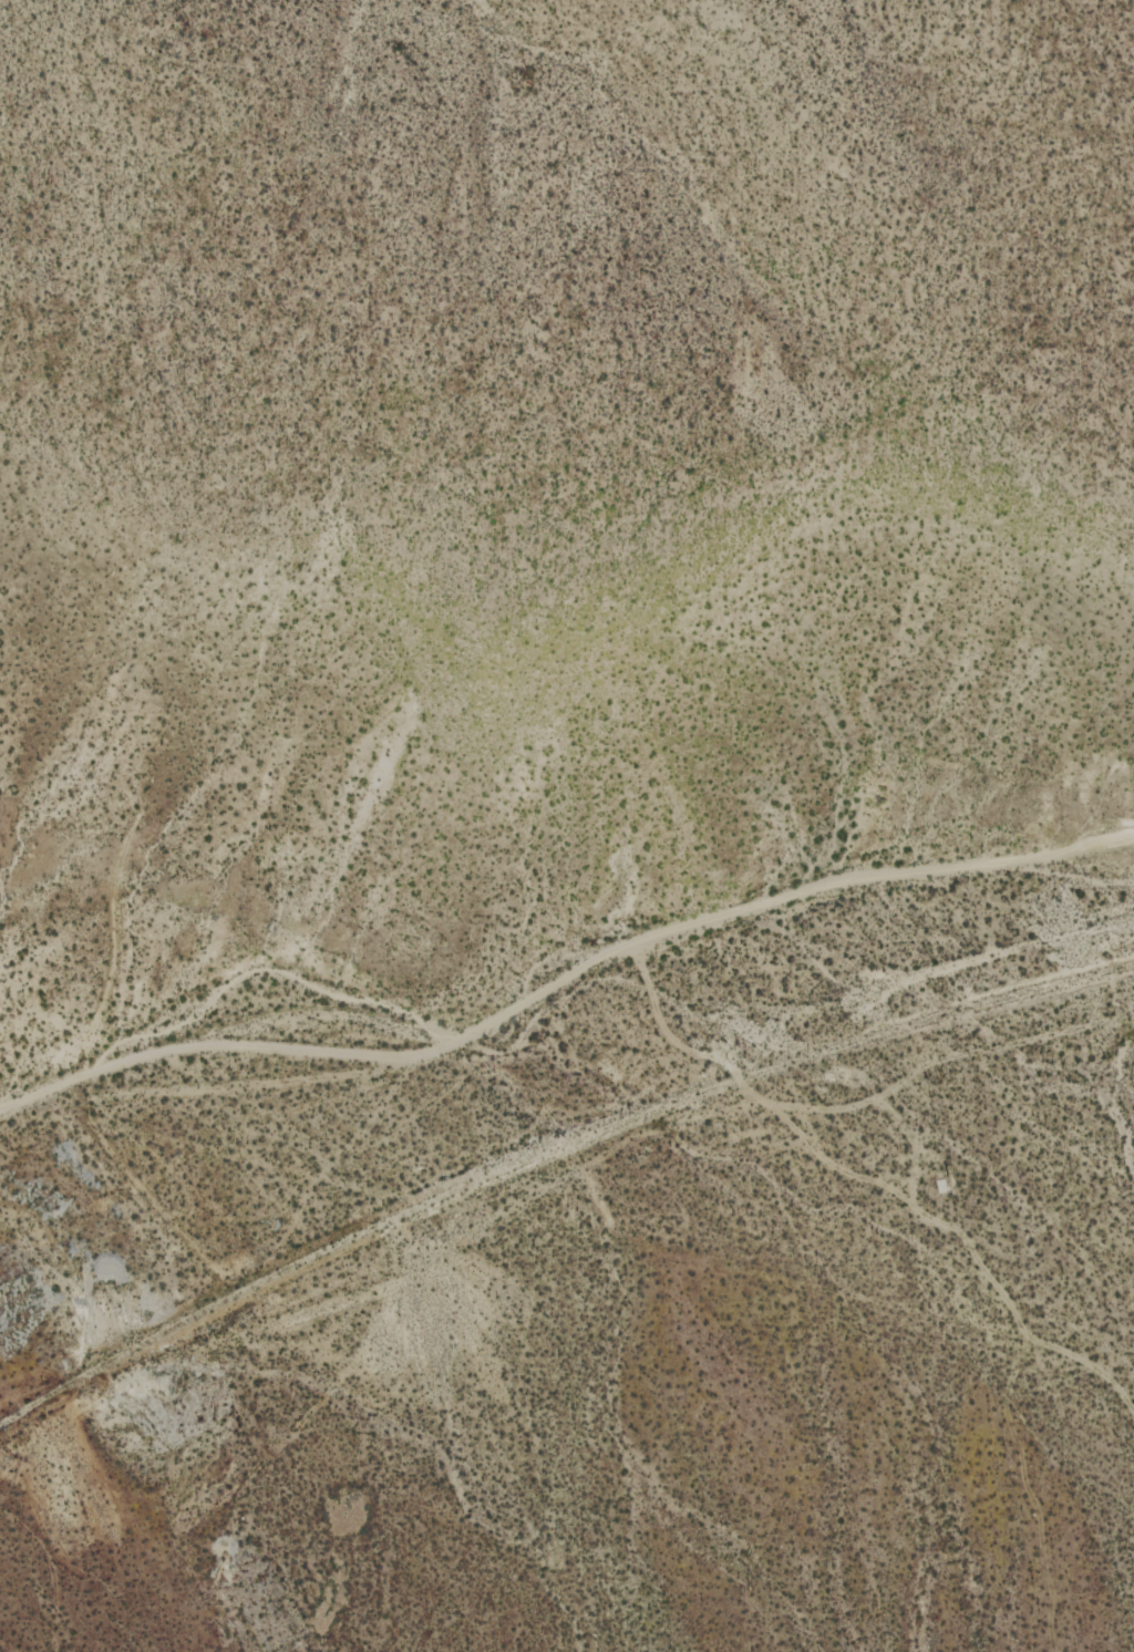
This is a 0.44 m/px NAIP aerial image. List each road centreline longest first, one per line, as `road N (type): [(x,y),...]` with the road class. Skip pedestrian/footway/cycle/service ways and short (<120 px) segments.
road 1 (track): [(0,1106),(184,1043),(408,1060),(654,936),(859,879),(1133,843)]

